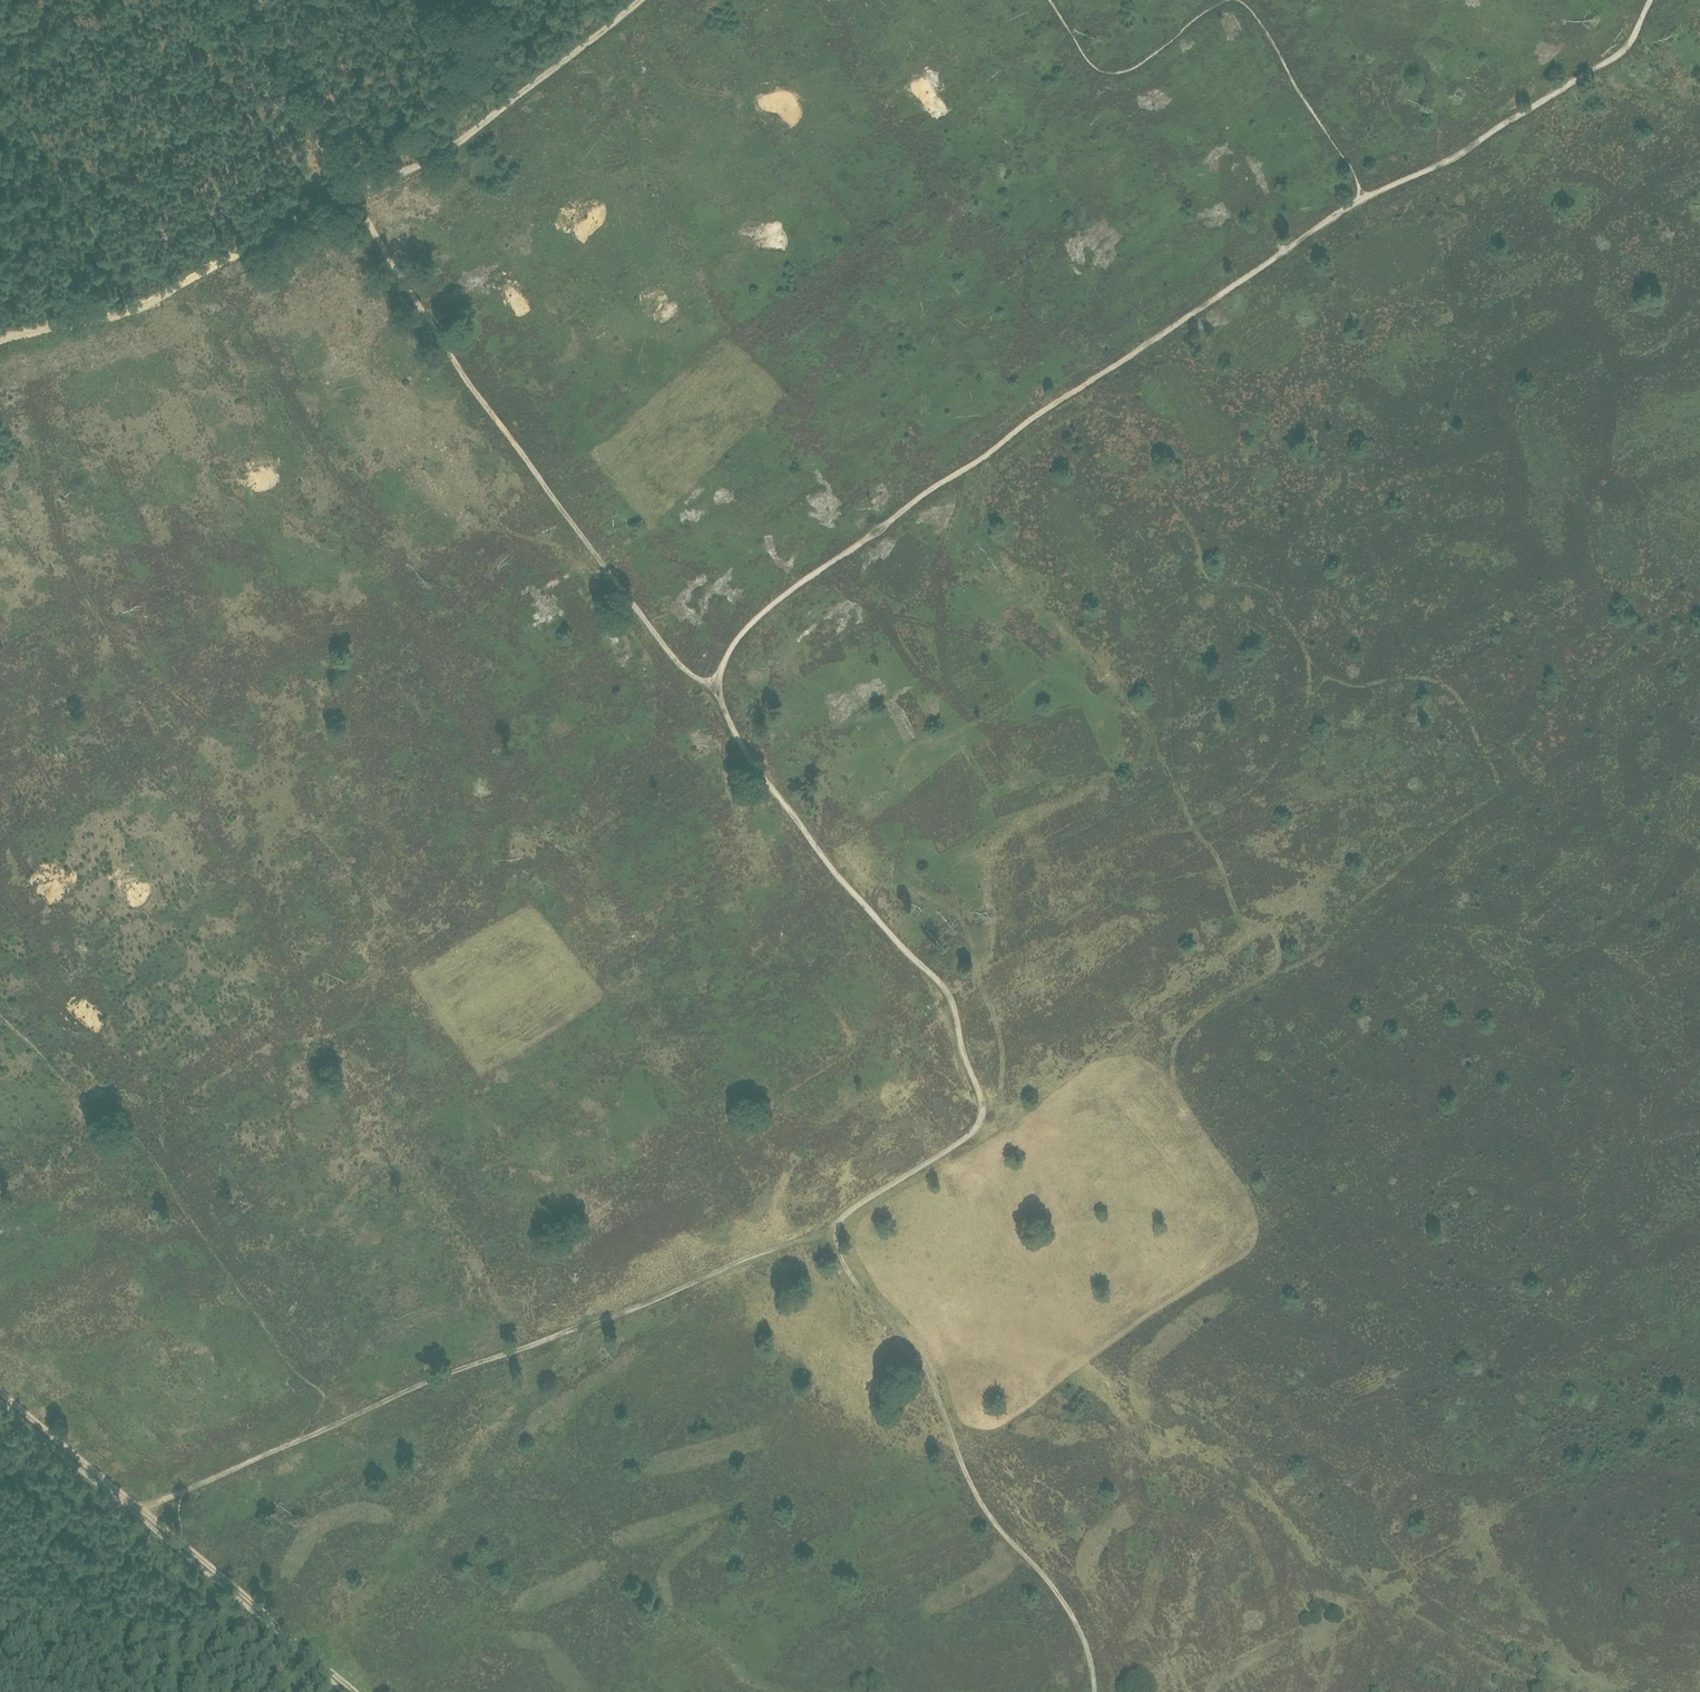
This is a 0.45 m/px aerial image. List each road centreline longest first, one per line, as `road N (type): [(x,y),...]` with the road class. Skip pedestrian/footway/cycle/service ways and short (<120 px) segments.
road 1 (track): [(358,1691),(0,1388)]

